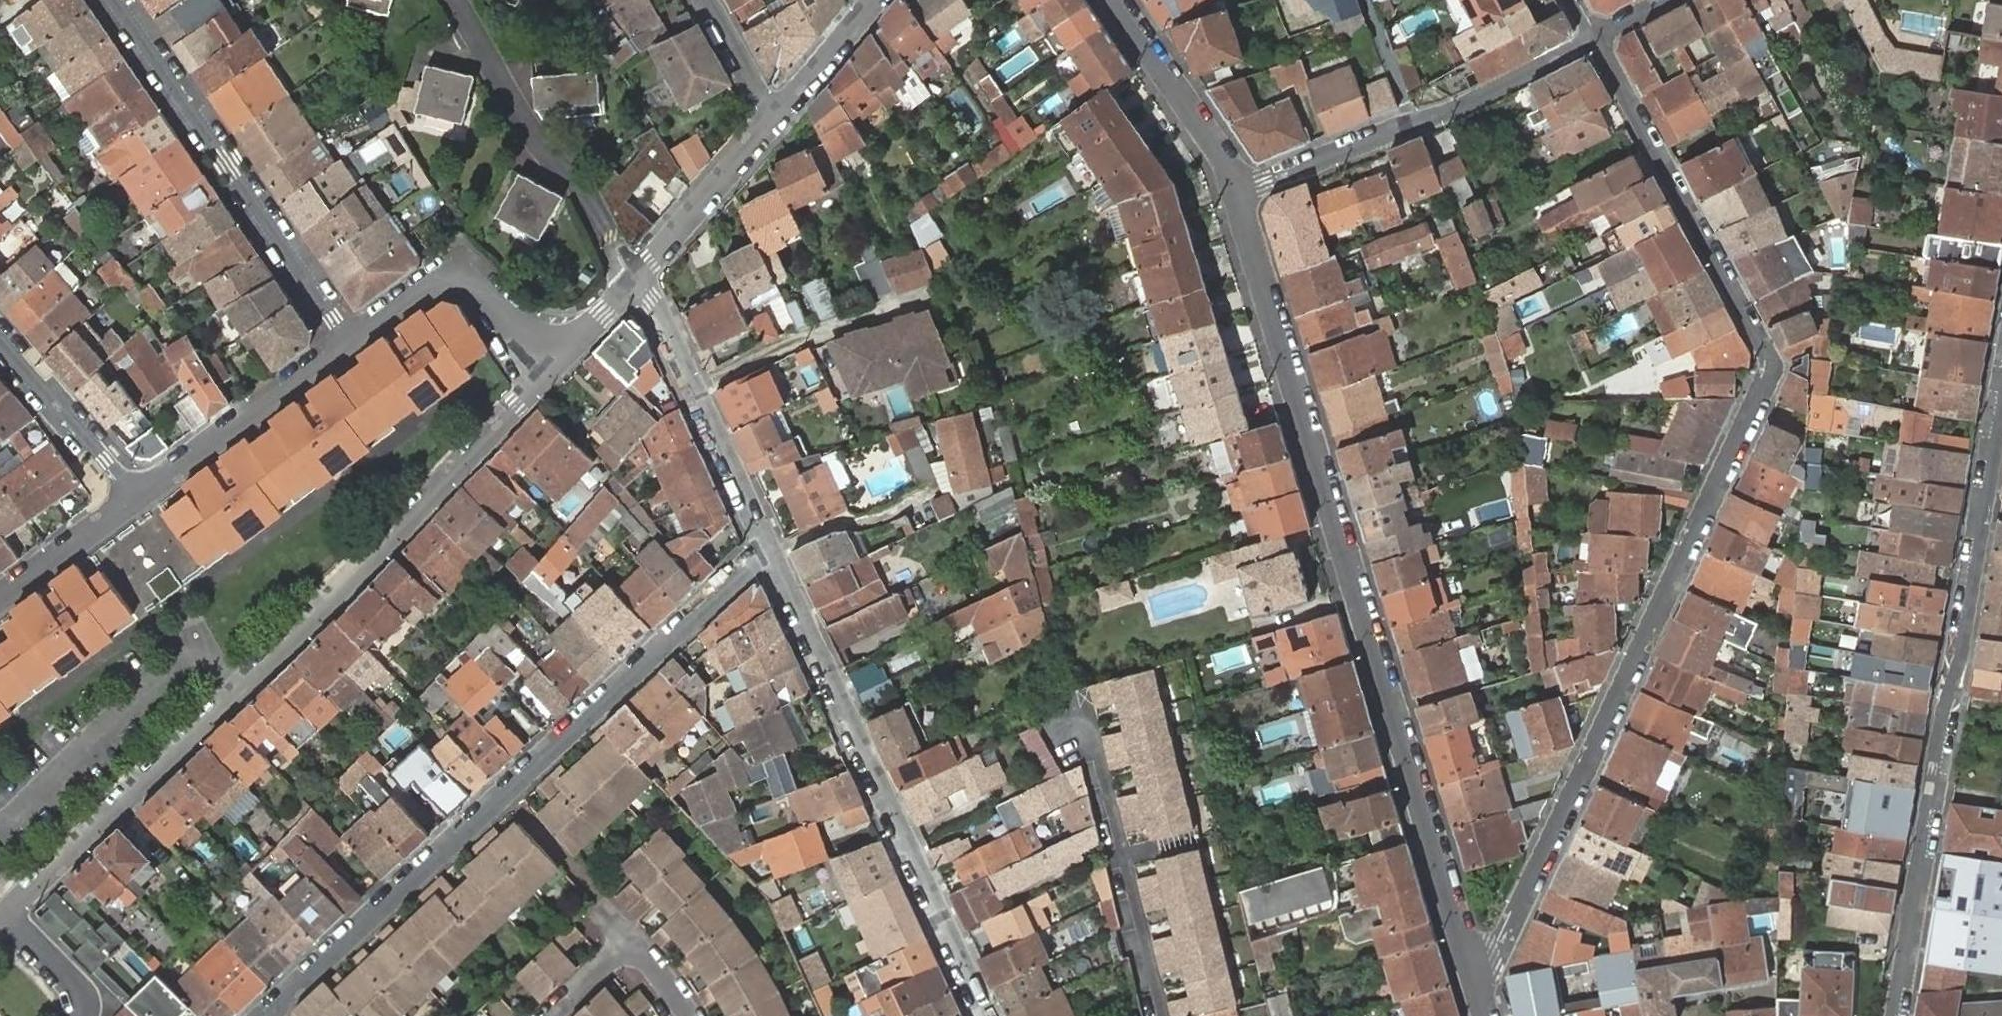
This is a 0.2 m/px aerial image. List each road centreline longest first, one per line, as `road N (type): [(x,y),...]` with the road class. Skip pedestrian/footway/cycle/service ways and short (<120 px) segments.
road 1 (residential): [(1479,976),(1772,353),(1594,35)]
road 2 (residential): [(1239,188),(1479,976)]
road 3 (residential): [(7,911),(546,369)]
road 4 (residential): [(273,1015),(765,541)]
road 5 (residential): [(2001,388),(1892,1015)]
road 6 (residential): [(765,541),(984,1015)]
road 7 (residential): [(113,0),(348,339)]
road 8 (residential): [(1594,35),(1460,105),(1239,188)]
road 9 (residential): [(639,274),(765,541)]
road 10 (residential): [(546,369),(460,269),(348,339)]
road 11 (residential): [(348,339),(142,496)]
road 12 (residential): [(1117,0),(1239,188)]
road 13 (residential): [(142,496),(0,338)]
road 14 (residential): [(639,274),(772,115)]
road 15 (residential): [(691,1015),(639,946),(601,967),(555,1015)]
road 16 (residential): [(142,496),(0,604)]
road 17 (residential): [(772,115),(873,0)]
road 18 (residential): [(546,369),(639,274)]
road 19 (residential): [(772,115),(708,0)]
road 20 (residential): [(80,1015),(73,983),(7,911)]

